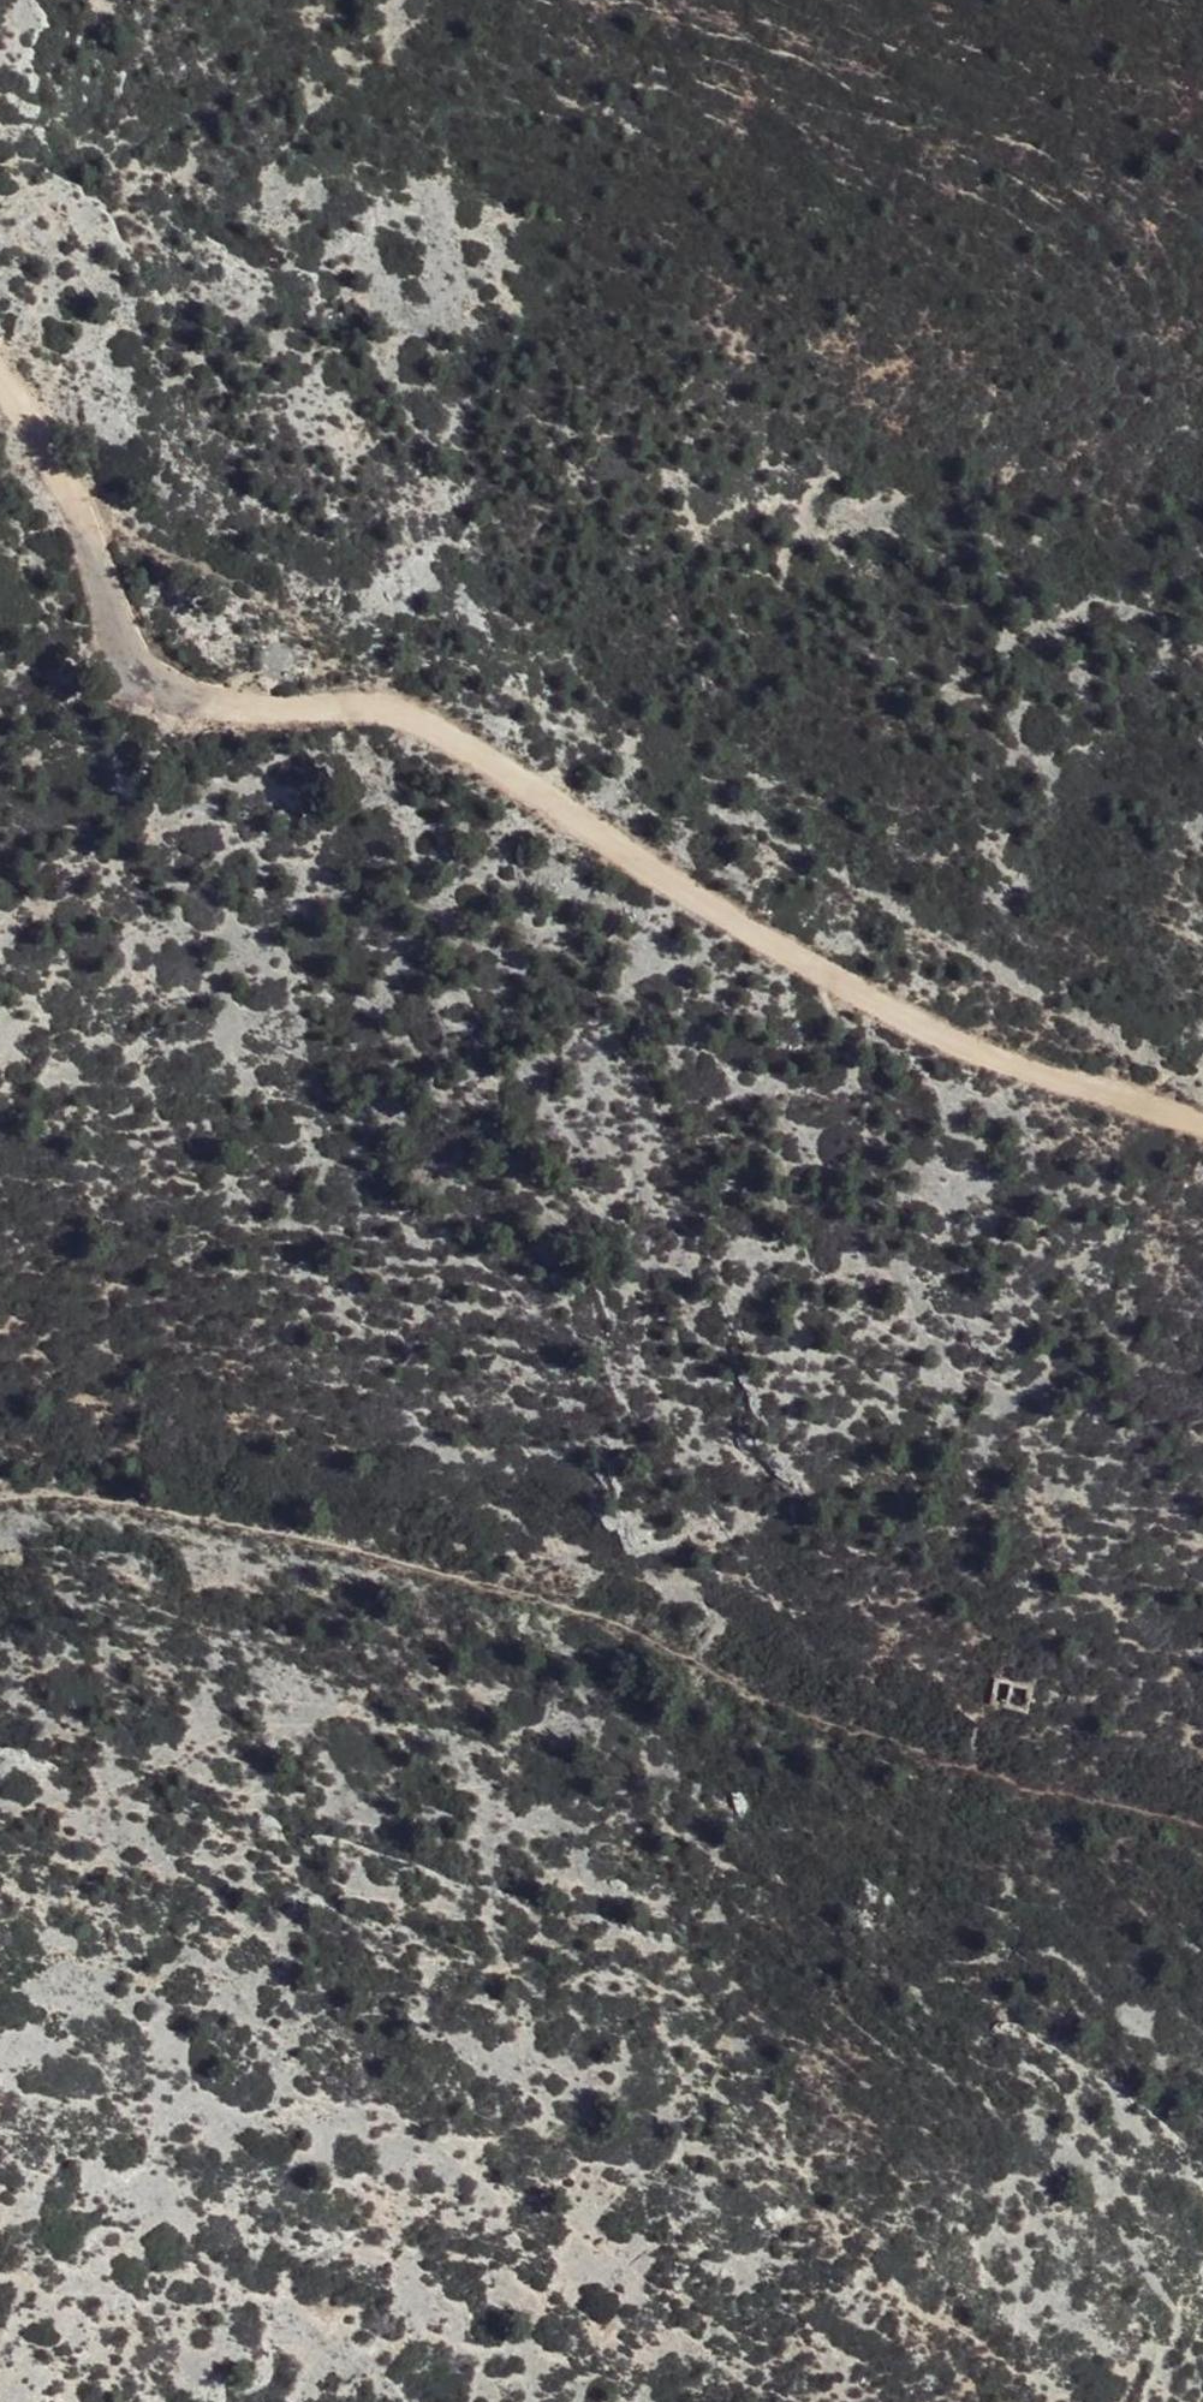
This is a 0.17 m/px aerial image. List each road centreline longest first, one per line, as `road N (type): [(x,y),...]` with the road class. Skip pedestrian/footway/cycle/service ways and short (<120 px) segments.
road 1 (track): [(1202,1132),(1000,1059),(854,993),(430,720),(362,705),(188,701),(145,677),(42,450),(0,385)]
road 2 (track): [(0,1518),(662,1626),(1202,1863)]

